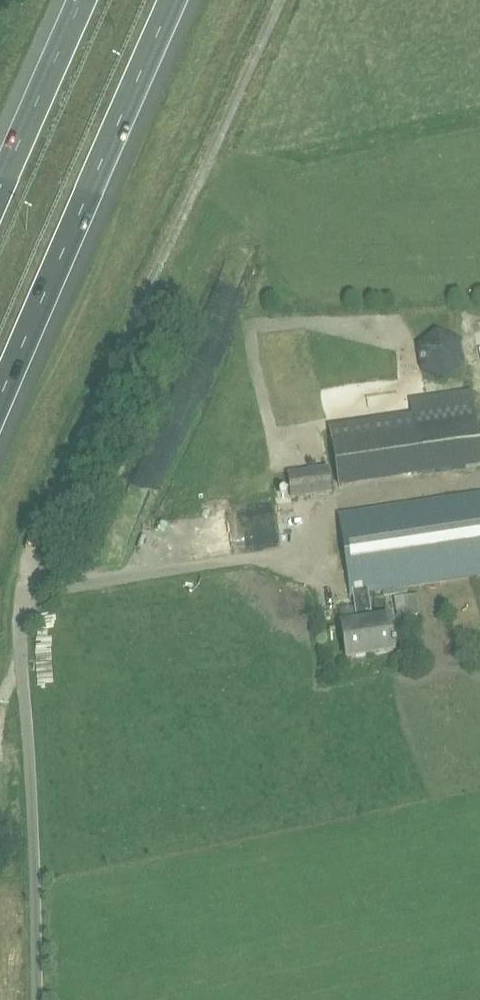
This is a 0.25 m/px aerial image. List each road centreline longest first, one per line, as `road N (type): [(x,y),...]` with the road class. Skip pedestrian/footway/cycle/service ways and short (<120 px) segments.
road 1 (unclassified): [(37,999),(19,640),(23,572),(279,0)]
road 2 (motorway): [(0,404),(175,0)]
road 3 (motorway): [(80,0),(0,182)]

